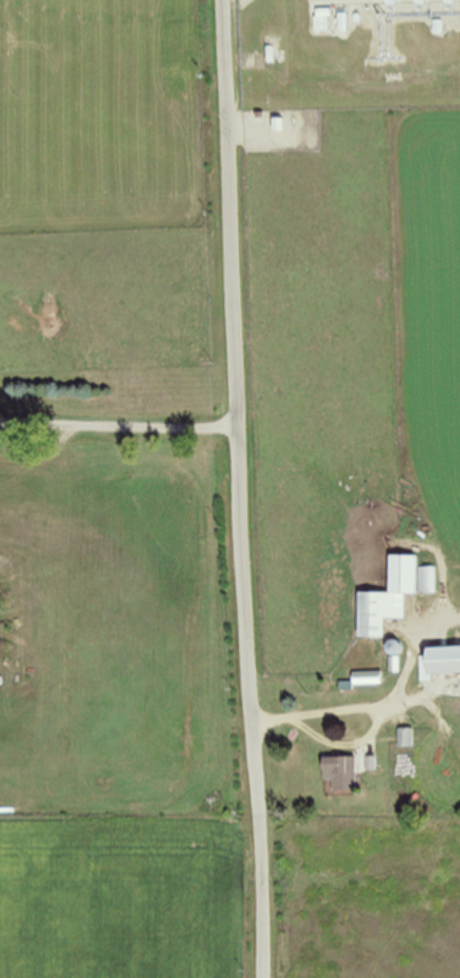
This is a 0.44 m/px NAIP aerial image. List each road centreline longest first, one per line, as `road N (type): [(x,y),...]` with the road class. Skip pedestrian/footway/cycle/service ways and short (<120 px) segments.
road 1 (residential): [(224,0),(265,977)]

